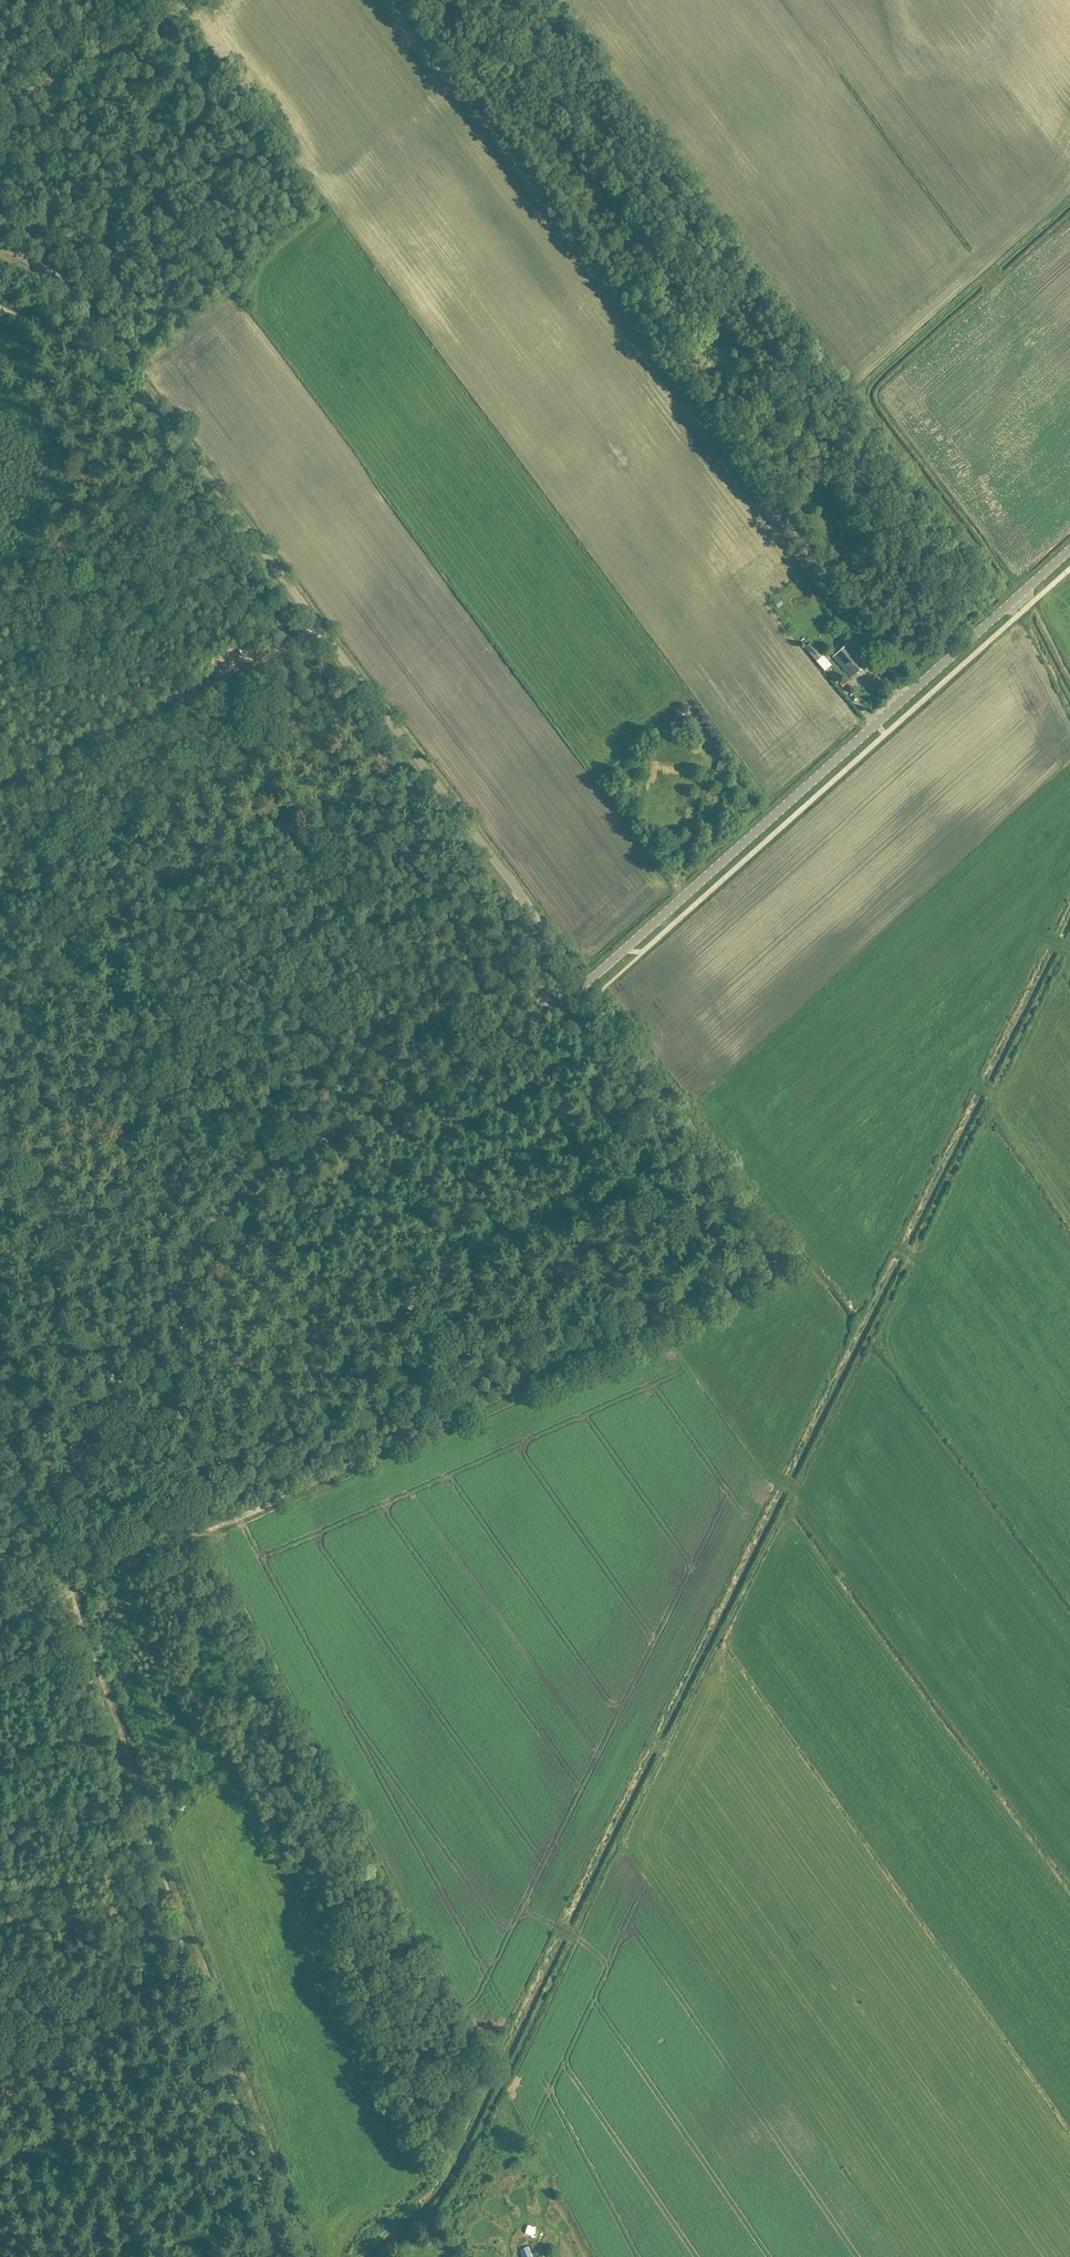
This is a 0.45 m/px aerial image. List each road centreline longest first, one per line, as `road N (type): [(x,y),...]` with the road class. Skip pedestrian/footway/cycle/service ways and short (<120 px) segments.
road 1 (track): [(597,997),(798,1263),(70,1593)]
road 2 (unclassified): [(542,1000),(537,928),(521,895),(74,294),(0,246)]
road 3 (unclassified): [(0,1565),(93,1435),(210,1221),(288,1153),(439,1083),(520,1033),(542,1000)]
road 4 (track): [(70,1593),(310,2256)]
road 5 (unclassified): [(542,1000),(572,992),(625,952),(1069,553)]
road 6 (track): [(0,781),(295,644),(318,626)]
road 7 (unclassified): [(0,108),(187,0)]
road 8 (track): [(0,1423),(57,1571)]

